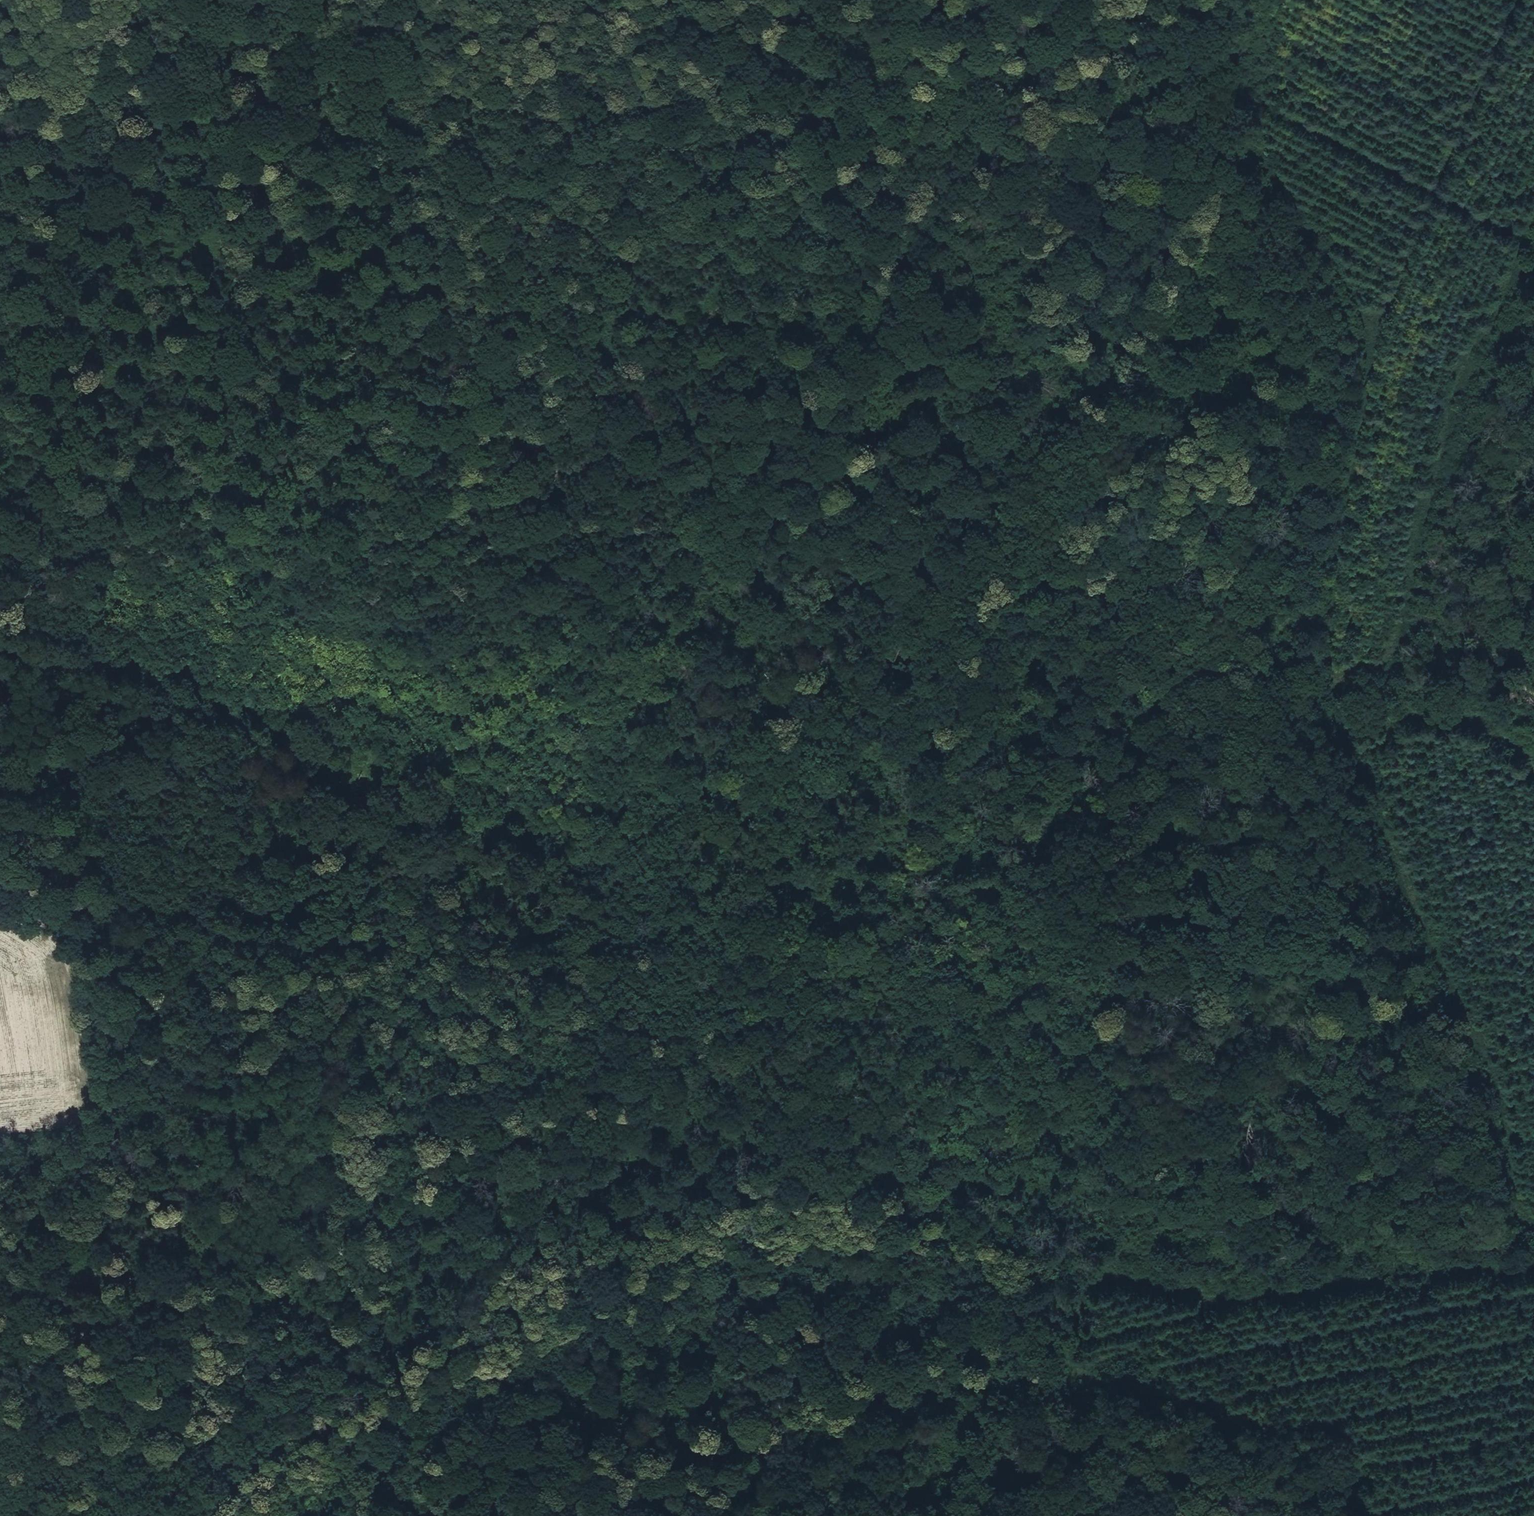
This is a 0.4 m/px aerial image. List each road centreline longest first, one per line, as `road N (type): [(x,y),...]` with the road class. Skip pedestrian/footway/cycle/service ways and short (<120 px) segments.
road 1 (track): [(1533,770),(1510,738),(1455,717),(1420,714),(1393,692),(1391,669),(1417,510),(1442,456),(1453,387),(1533,220)]

